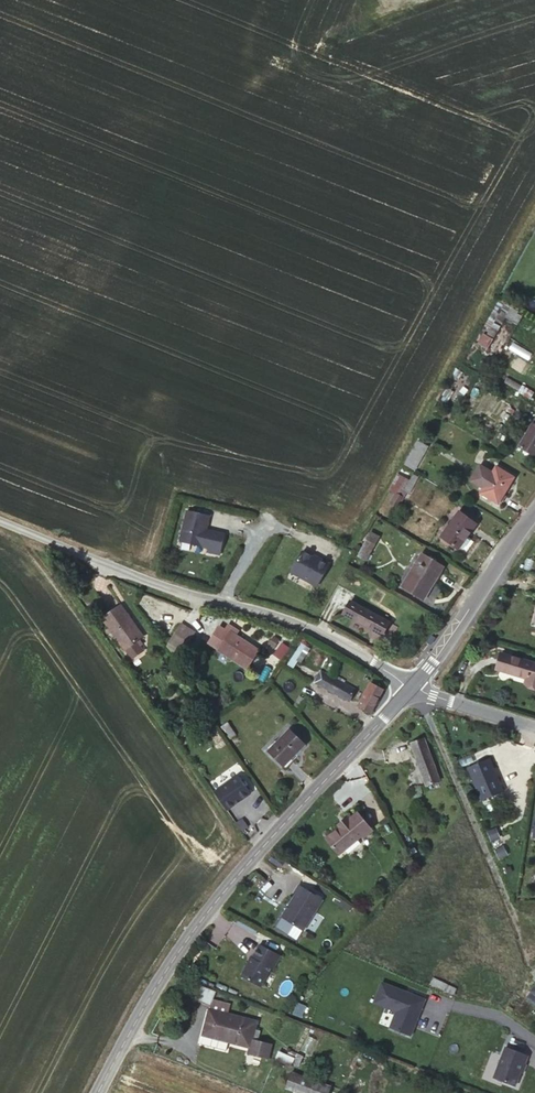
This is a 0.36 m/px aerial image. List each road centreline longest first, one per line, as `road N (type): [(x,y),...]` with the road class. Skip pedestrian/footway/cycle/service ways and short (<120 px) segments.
road 1 (tertiary): [(95,1092),(204,912),(412,687)]
road 2 (residential): [(216,601),(161,588),(0,521)]
road 3 (residential): [(412,687),(334,639),(216,601)]
road 4 (tertiary): [(412,687),(534,519)]
road 5 (residential): [(534,728),(412,687)]

